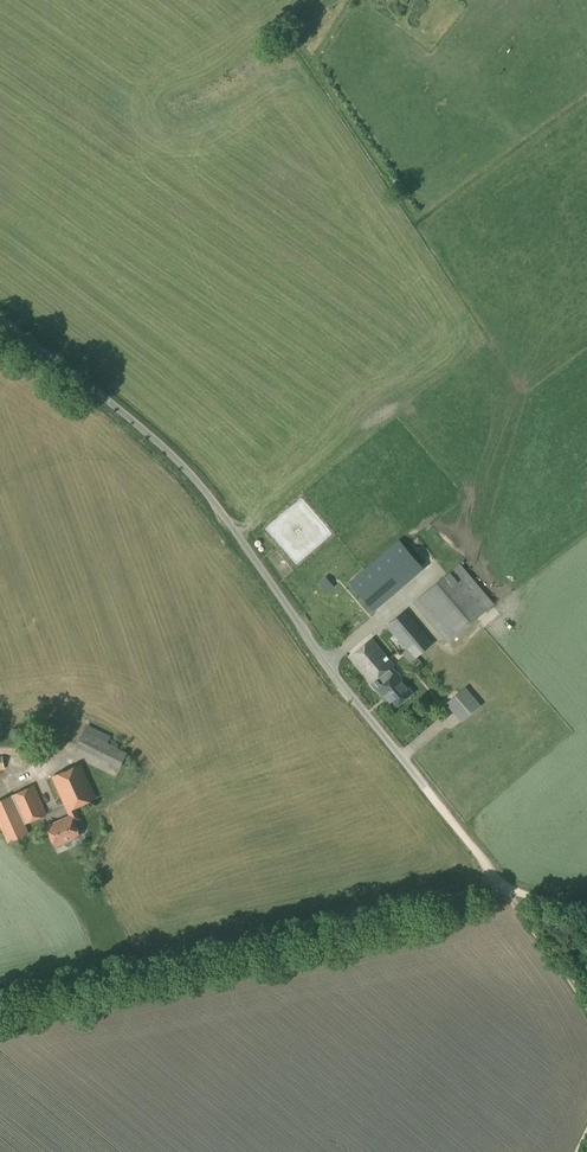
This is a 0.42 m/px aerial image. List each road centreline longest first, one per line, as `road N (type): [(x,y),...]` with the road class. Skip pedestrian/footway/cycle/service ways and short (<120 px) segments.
road 1 (unclassified): [(424,787),(186,470),(0,321)]
road 2 (track): [(0,999),(502,888)]
road 3 (track): [(586,1002),(502,888)]
road 4 (track): [(502,888),(424,787)]

